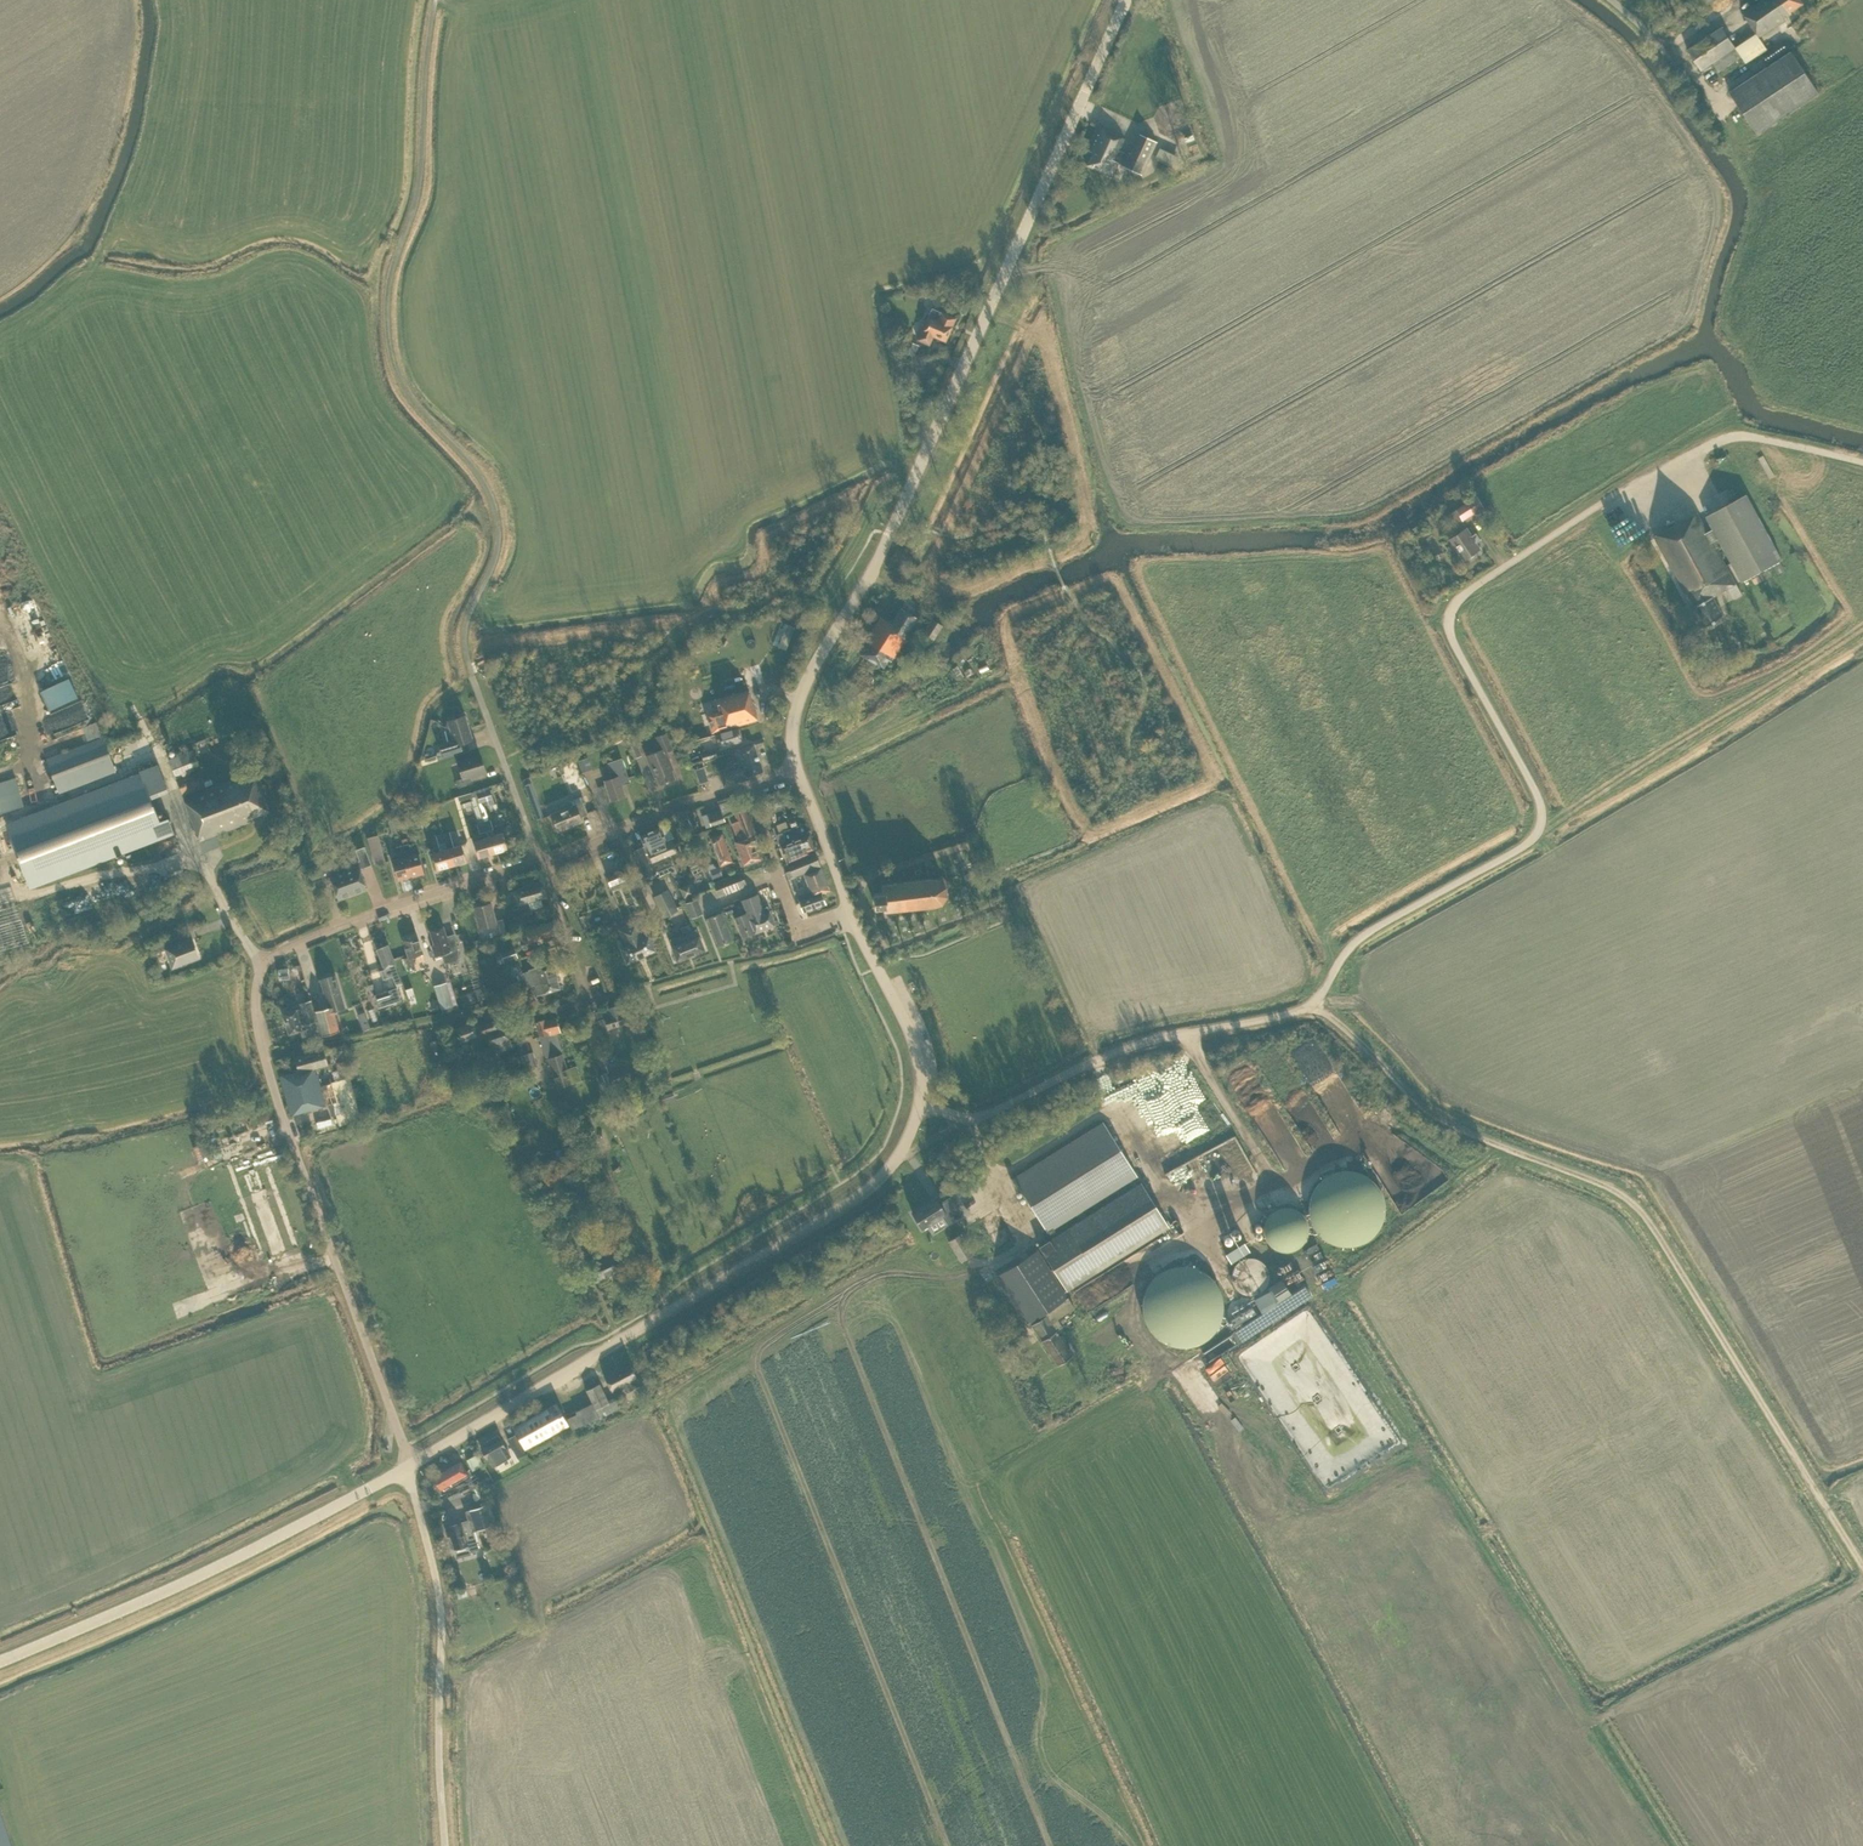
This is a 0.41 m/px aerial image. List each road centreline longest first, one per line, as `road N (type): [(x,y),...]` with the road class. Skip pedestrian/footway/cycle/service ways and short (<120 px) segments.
road 1 (unclassified): [(919,1105),(978,1118),(1088,1071),(1314,1002),(1378,931),(1537,838),(1545,822),(1446,636),(1449,620),(1465,601),(1608,505)]
road 2 (tertiary): [(797,768),(793,721),(807,679),(890,535),(1124,0)]
road 3 (track): [(1862,1598),(1624,1219),(1423,1134),(1399,1115),(1314,1002)]
road 4 (unclassified): [(414,1464),(281,1110),(261,1037),(257,981),(276,954),(340,926),(538,863)]
road 5 (tertiary): [(414,1464),(867,1190),(902,1150),(919,1105)]
road 6 (tertiary): [(0,1662),(194,1578),(405,1469)]
road 7 (unclassified): [(438,1845),(432,1585),(405,1469)]
road 8 (unclassified): [(544,862),(748,785)]
road 9 (residential): [(521,1018),(587,1000),(544,862)]
road 10 (tertiary): [(919,1105),(913,1037),(850,908)]
road 11 (residential): [(850,908),(798,927),(748,785)]
road 12 (residential): [(538,863),(472,676)]
road 13 (tertiary): [(850,908),(797,768)]

